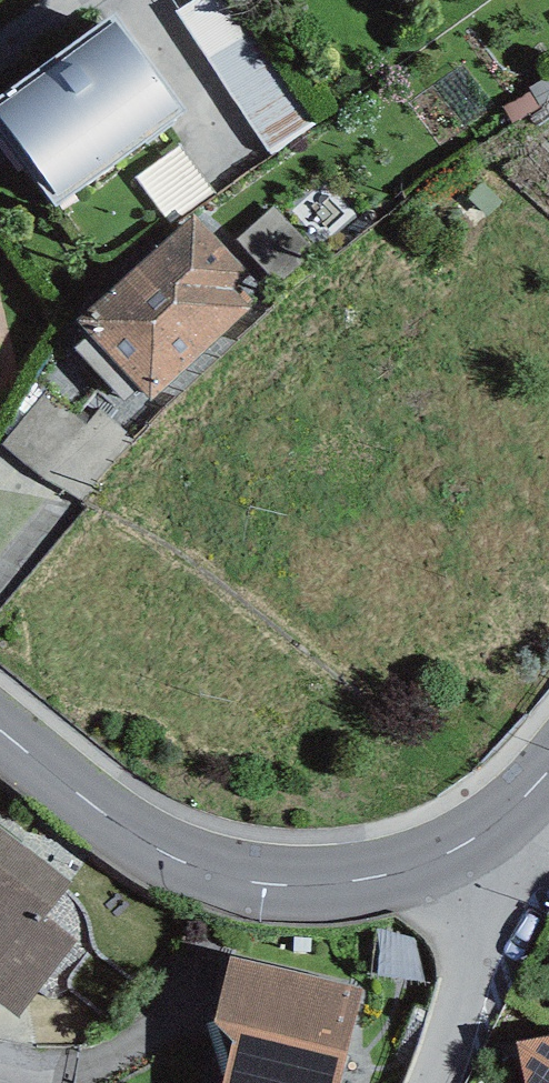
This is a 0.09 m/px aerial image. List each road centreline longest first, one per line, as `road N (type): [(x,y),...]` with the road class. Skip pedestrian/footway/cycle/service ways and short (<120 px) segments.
road 1 (tertiary): [(453,852),(351,884),(239,881),(158,849),(0,732)]
road 2 (residential): [(453,852),(471,934),(465,983),(432,1082)]
road 3 (tertiary): [(548,767),(518,806),(453,852)]

